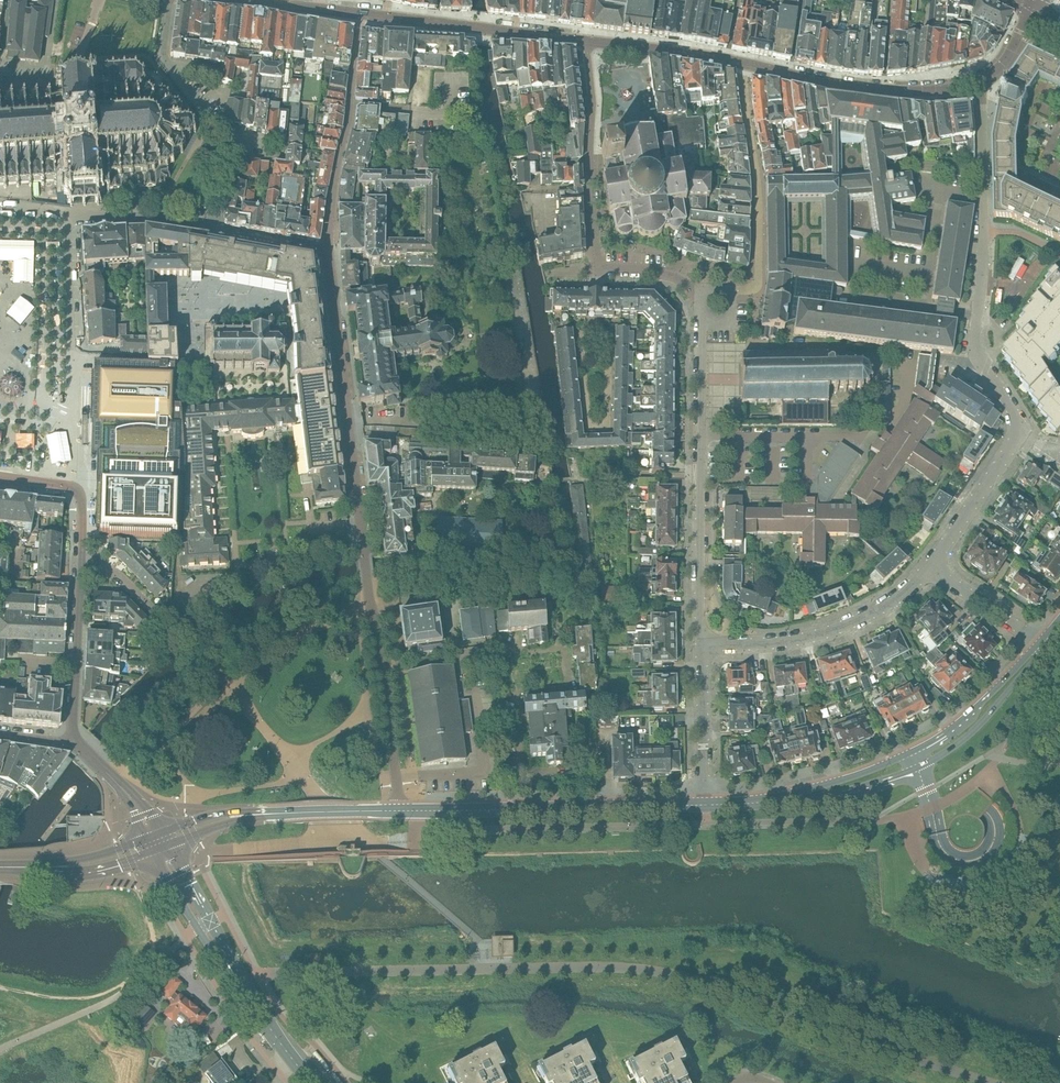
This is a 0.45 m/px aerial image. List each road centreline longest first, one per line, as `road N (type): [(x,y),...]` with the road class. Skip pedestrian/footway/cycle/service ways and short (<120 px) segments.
road 1 (residential): [(327,251),(400,809)]
road 2 (residential): [(931,567),(1021,429),(975,344),(982,231),(978,83)]
road 3 (residential): [(73,487),(65,217),(138,216),(212,229)]
road 4 (residential): [(978,83),(864,87),(587,40)]
road 5 (secondary): [(704,804),(790,796),(916,758),(979,717),(1037,650)]
road 6 (unclassified): [(701,325),(701,645)]
road 7 (secondary): [(400,809),(704,804)]
road 8 (tertiary): [(313,1082),(273,1033),(162,839)]
road 9 (residential): [(171,0),(164,56),(227,135),(212,229)]
road 10 (residential): [(701,645),(823,633),(884,606),(931,567)]
road 11 (residential): [(327,251),(360,11)]
road 12 (secondary): [(162,839),(231,816),(400,809)]
road 13 (residential): [(587,40),(386,14)]
road 14 (unclassified): [(589,186),(596,268),(660,271),(701,290)]
road 15 (residential): [(77,741),(82,559)]
road 16 (secondary): [(0,865),(78,863),(162,839)]
road 17 (unclassified): [(701,645),(704,804)]
road 18 (unclassified): [(587,40),(589,186)]
road 19 (unclassified): [(1037,650),(931,567)]
road 20 (residential): [(162,839),(77,741)]
road 21 (residential): [(181,637),(119,577),(82,559)]

